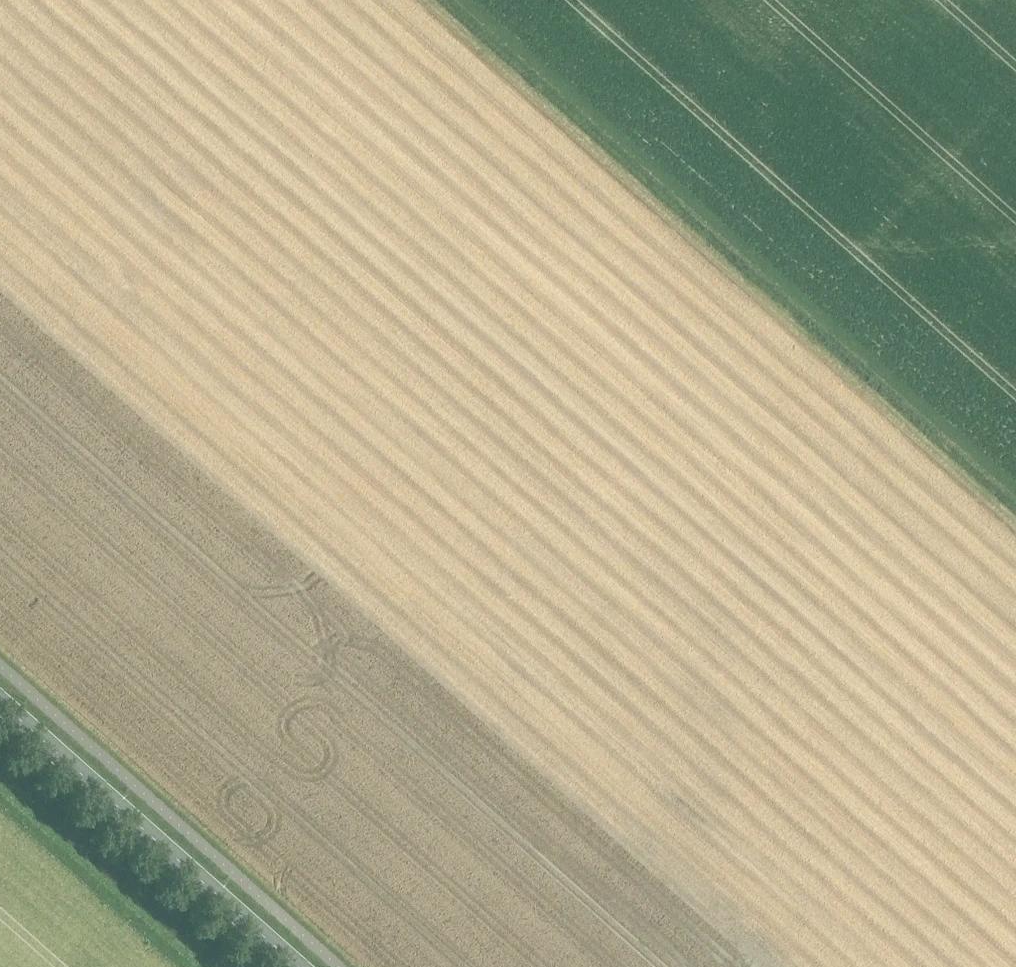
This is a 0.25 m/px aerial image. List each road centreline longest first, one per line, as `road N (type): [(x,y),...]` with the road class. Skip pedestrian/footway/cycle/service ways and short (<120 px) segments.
road 1 (secondary): [(294,966),(0,702)]

